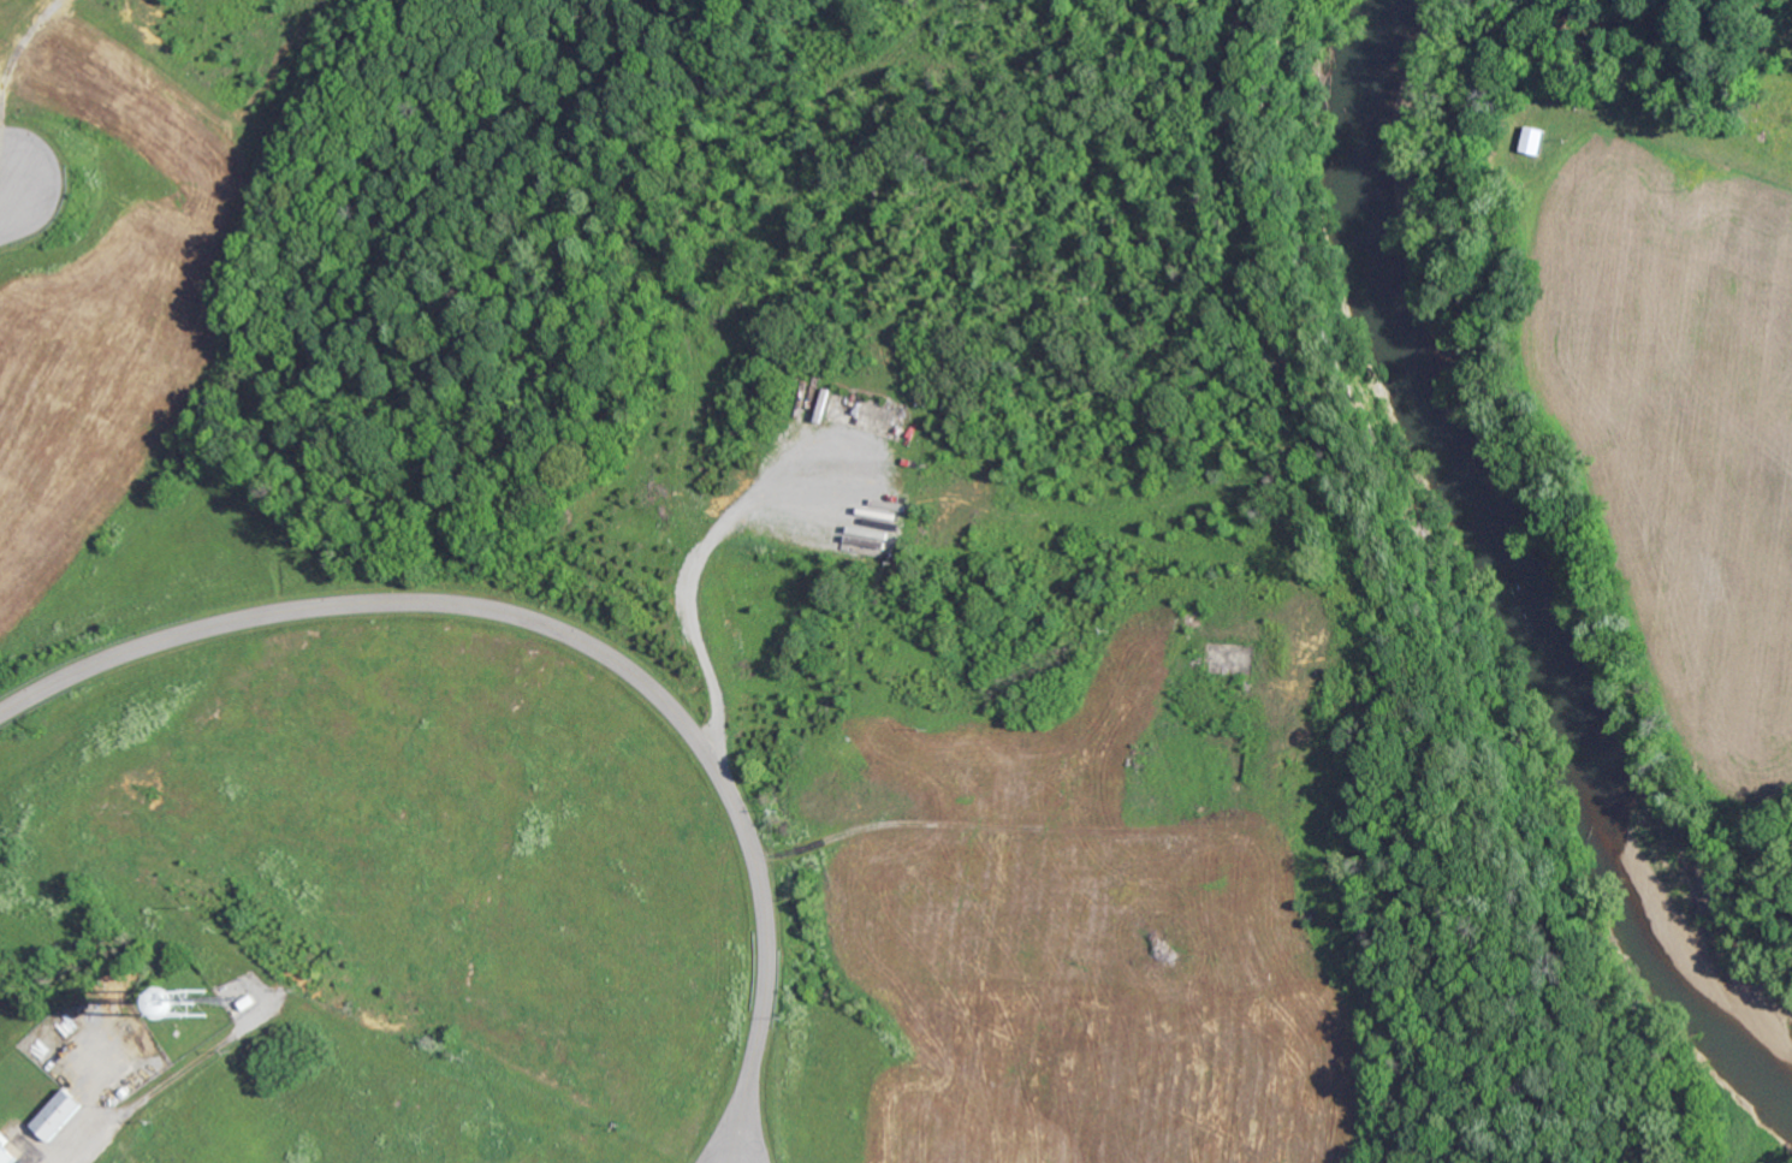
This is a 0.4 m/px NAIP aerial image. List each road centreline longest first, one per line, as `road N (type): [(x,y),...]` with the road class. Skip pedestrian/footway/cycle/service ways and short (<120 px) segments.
road 1 (residential): [(0,716),(126,655),(321,609),(459,607),(582,647),(633,680),(710,764),(758,874),(767,933),(765,992),(741,1162)]

